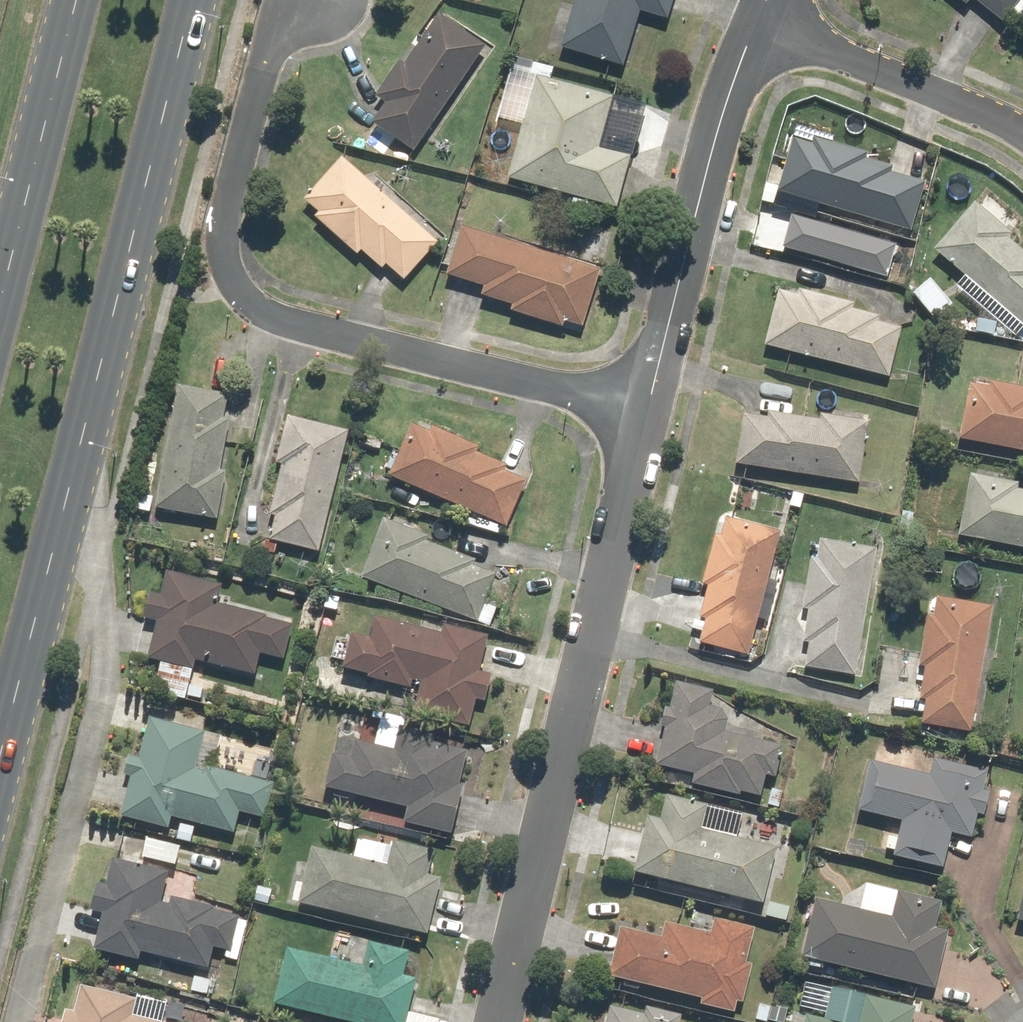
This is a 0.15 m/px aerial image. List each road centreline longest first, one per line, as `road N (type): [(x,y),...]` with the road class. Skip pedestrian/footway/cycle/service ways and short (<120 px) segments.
road 1 (residential): [(305,0),(281,26),(264,68),(223,250),(234,286),(266,317),(642,404)]
road 2 (residential): [(496,1021),(642,404)]
road 3 (residential): [(73,500),(101,566),(108,690),(21,1021)]
road 4 (primary): [(202,0),(73,500)]
road 5 (residential): [(642,404),(724,104),(756,30)]
road 6 (primary): [(0,304),(77,0)]
road 7 (residential): [(756,30),(948,93),(1022,131)]
road 8 (primary): [(73,500),(0,774)]

